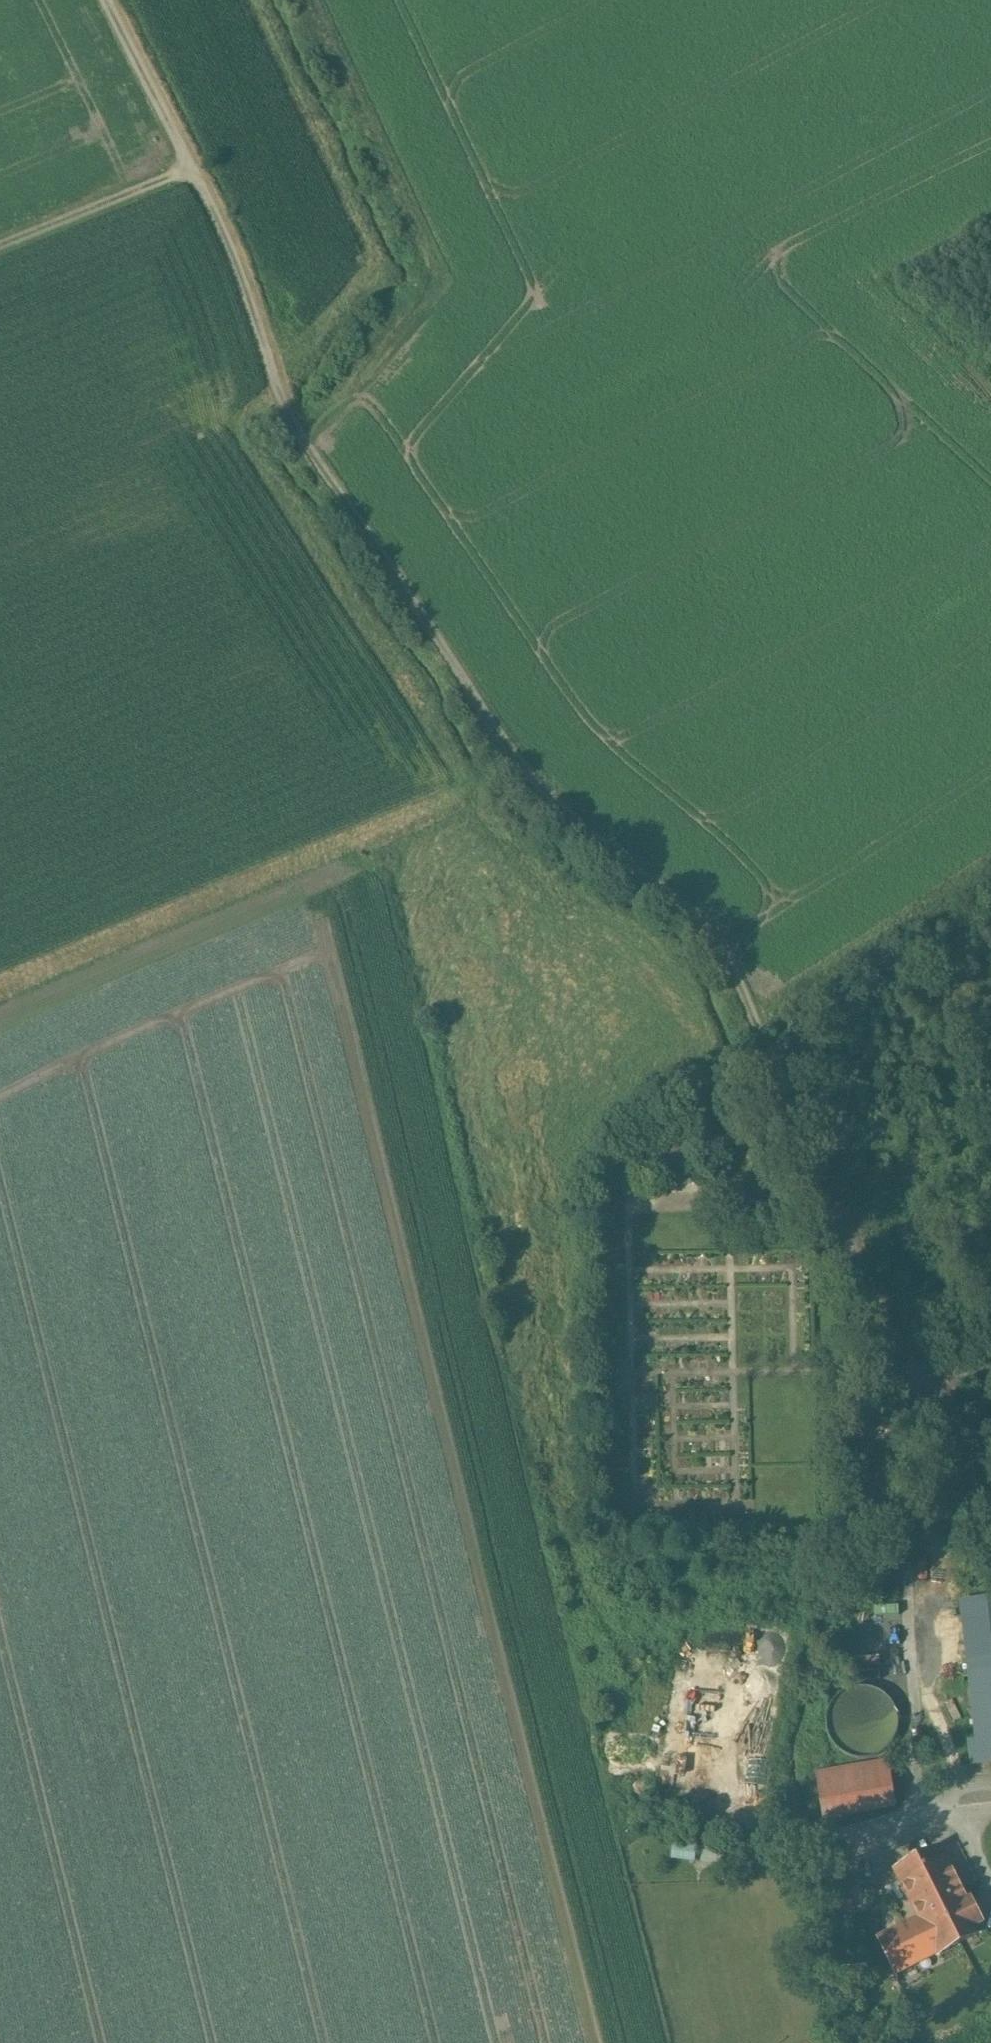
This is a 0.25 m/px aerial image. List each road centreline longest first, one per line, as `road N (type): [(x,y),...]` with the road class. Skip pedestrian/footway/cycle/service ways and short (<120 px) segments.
road 1 (track): [(857,1827),(860,1952),(888,2042)]

